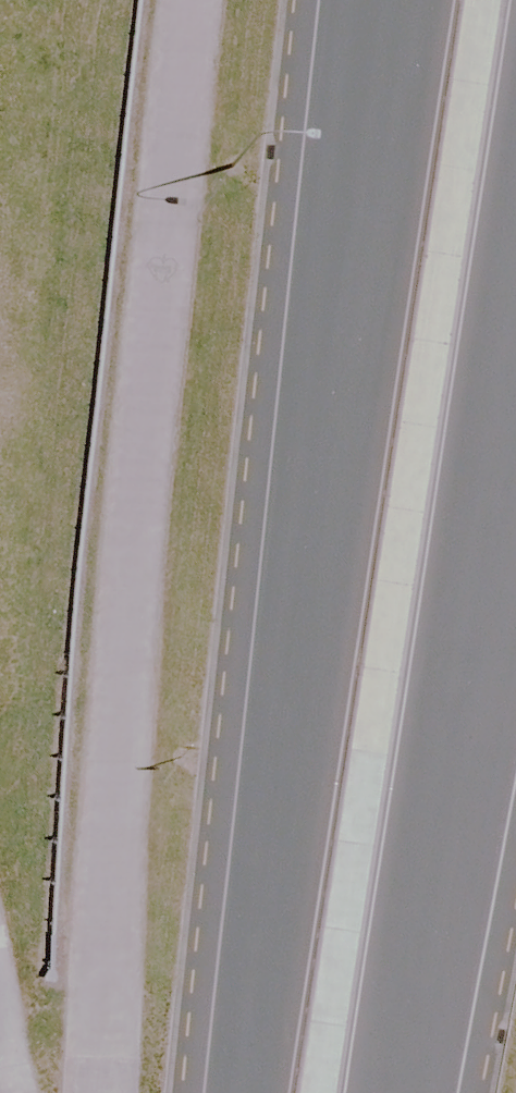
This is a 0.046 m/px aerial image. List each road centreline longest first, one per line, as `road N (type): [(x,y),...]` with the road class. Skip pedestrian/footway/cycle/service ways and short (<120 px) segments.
road 1 (tertiary): [(246,1092),(382,0)]
road 2 (tertiary): [(515,434),(402,1092)]

